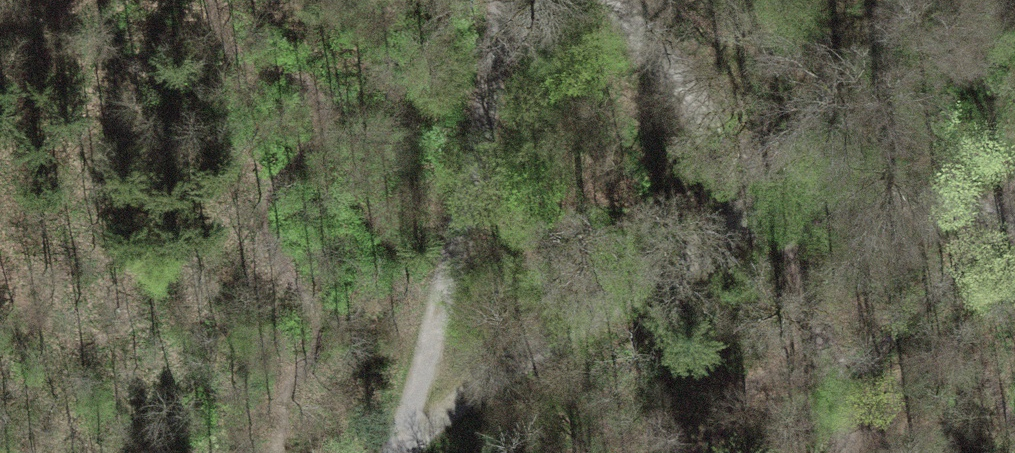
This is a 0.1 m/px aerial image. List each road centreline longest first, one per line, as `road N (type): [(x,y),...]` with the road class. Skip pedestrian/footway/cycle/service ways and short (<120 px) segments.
road 1 (track): [(406,439),(481,152),(502,0)]
road 2 (track): [(769,211),(578,311),(406,439),(398,452)]
road 3 (track): [(769,211),(612,0)]
road 4 (track): [(845,452),(822,325),(769,211)]
road 5 (track): [(1014,224),(956,205),(863,197),(769,211)]

